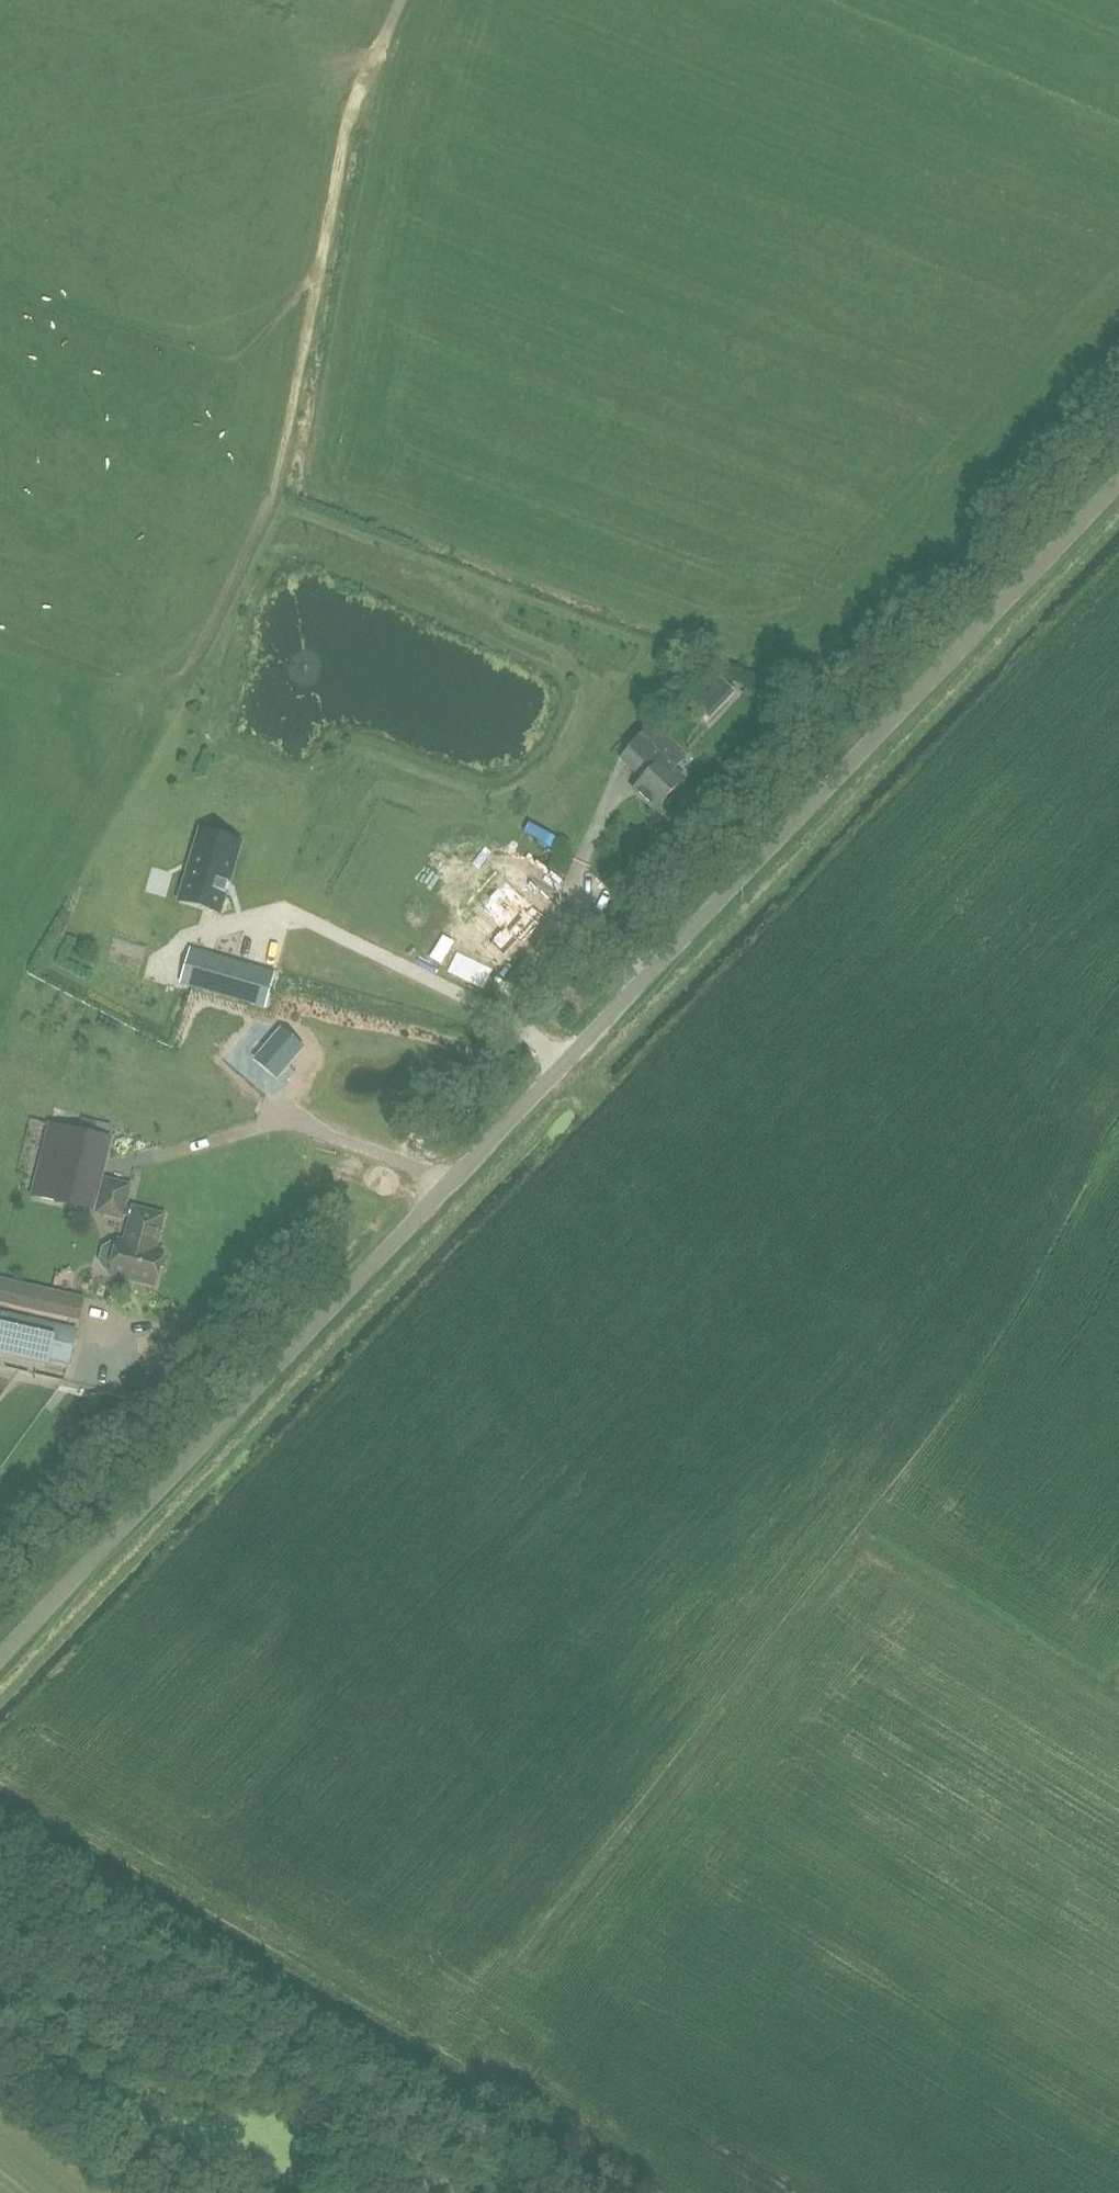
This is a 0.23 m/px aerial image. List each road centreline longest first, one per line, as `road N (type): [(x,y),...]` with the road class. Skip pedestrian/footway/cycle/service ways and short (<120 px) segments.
road 1 (unclassified): [(0,1658),(1118,483)]

